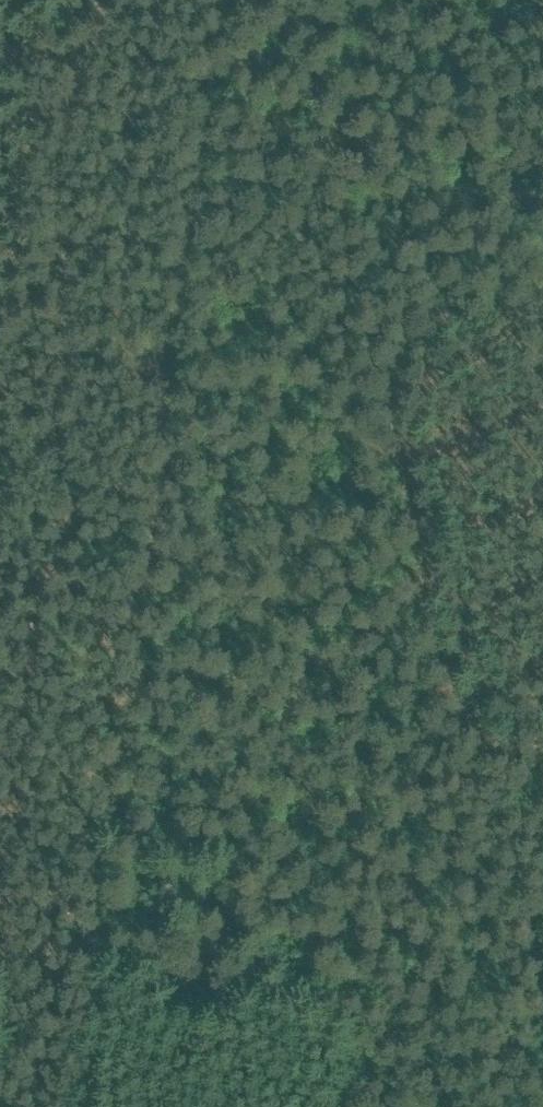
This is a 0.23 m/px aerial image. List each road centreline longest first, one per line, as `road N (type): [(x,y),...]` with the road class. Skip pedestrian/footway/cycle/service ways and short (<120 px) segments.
road 1 (track): [(0,1062),(425,1075),(498,1106)]

